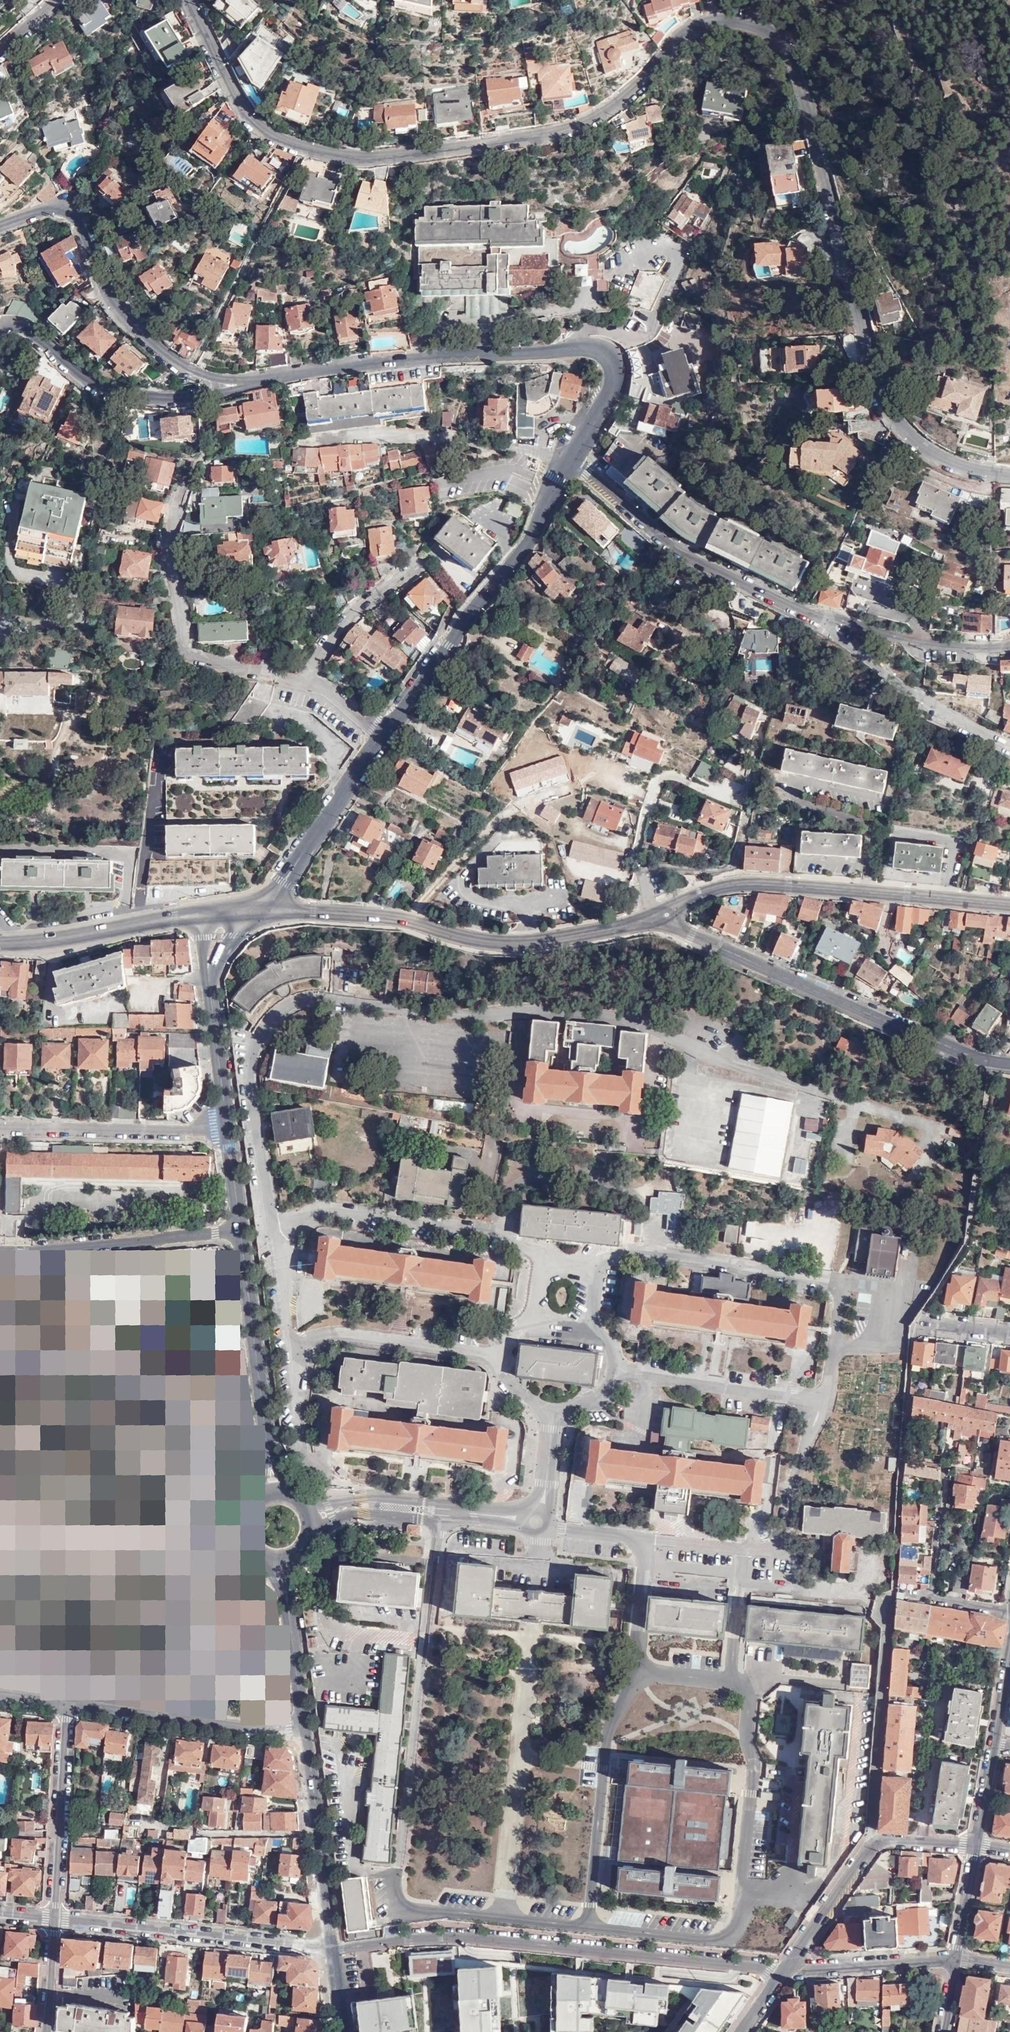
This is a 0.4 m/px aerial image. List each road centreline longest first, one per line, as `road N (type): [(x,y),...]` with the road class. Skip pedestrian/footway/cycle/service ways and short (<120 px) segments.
road 1 (residential): [(1009,476),(953,467),(893,426),(802,91),(781,42),(764,29),(716,19),(689,29),(593,117),(443,152),(347,158),(271,136),(251,121),(186,0)]
road 2 (residential): [(569,461),(614,381),(614,365),(592,347),(265,379)]
road 3 (residential): [(329,1948),(455,1936),(782,1970)]
road 4 (secondary): [(667,915),(520,945),(384,917),(271,906)]
road 5 (tertiary): [(667,915),(688,934),(965,1054),(1009,1065)]
road 6 (secondary): [(1009,905),(758,883),(689,897),(667,915)]
road 7 (residential): [(380,737),(524,548),(569,461)]
road 8 (residential): [(837,633),(656,535),(569,461)]
road 9 (residential): [(211,377),(161,351),(118,310),(66,207),(0,226)]
road 10 (residential): [(301,684),(192,655),(169,543),(191,476)]
road 11 (residential): [(329,1948),(53,1921)]
road 12 (residential): [(782,1970),(870,1841),(973,1846)]
road 13 (residential): [(316,440),(438,435),(569,461)]
road 14 (residential): [(0,1251),(240,1230)]
road 15 (residential): [(65,1705),(304,1730)]
road 16 (residential): [(0,325),(29,329),(107,390),(206,397)]
road 17 (residential): [(0,1129),(227,1129)]
road 18 (tertiary): [(267,1449),(240,1230)]
road 19 (tertiary): [(329,1948),(304,1730)]
road 20 (residential): [(53,1921),(65,1705)]
road 21 (residential): [(1009,745),(943,716),(935,699),(837,633)]
road 22 (residential): [(271,906),(380,737)]
road 23 (secondary): [(6,943),(199,914)]
road 24 (residential): [(837,633),(929,646),(1009,646)]
road 25 (residential): [(782,1970),(952,1959)]
road 26 (residential): [(301,684),(347,616),(418,564)]
road 27 (tertiary): [(227,1129),(209,985)]
road 28 (tertiary): [(304,1730),(287,1594)]
road 29 (residential): [(934,1597),(945,1469)]

